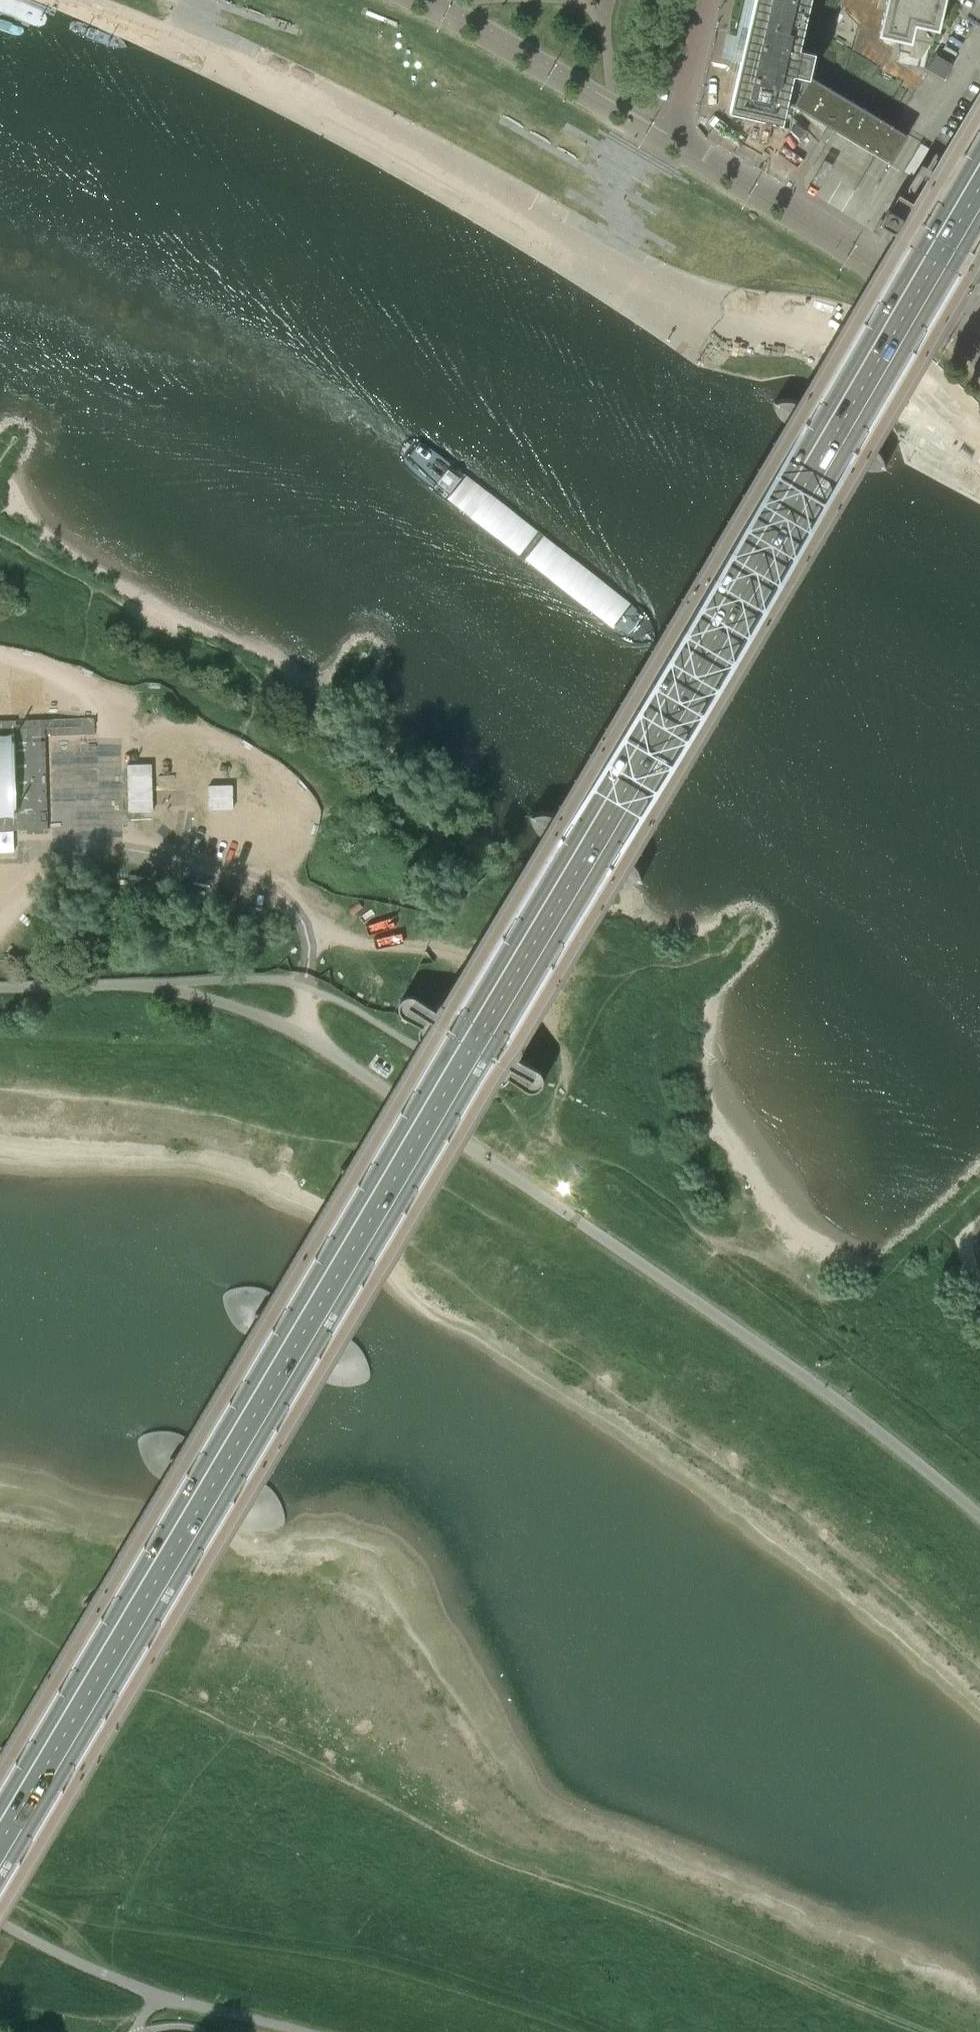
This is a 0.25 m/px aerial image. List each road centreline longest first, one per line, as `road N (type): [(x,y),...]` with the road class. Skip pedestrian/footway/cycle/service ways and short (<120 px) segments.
road 1 (primary): [(0,1851),(979,190)]
road 2 (residential): [(829,354),(700,318),(404,156),(201,53),(71,0)]
road 3 (residential): [(979,346),(885,266),(678,140),(707,0)]
road 4 (track): [(0,660),(57,674),(100,745),(91,845),(0,920)]
road 5 (residential): [(829,354),(958,433)]

